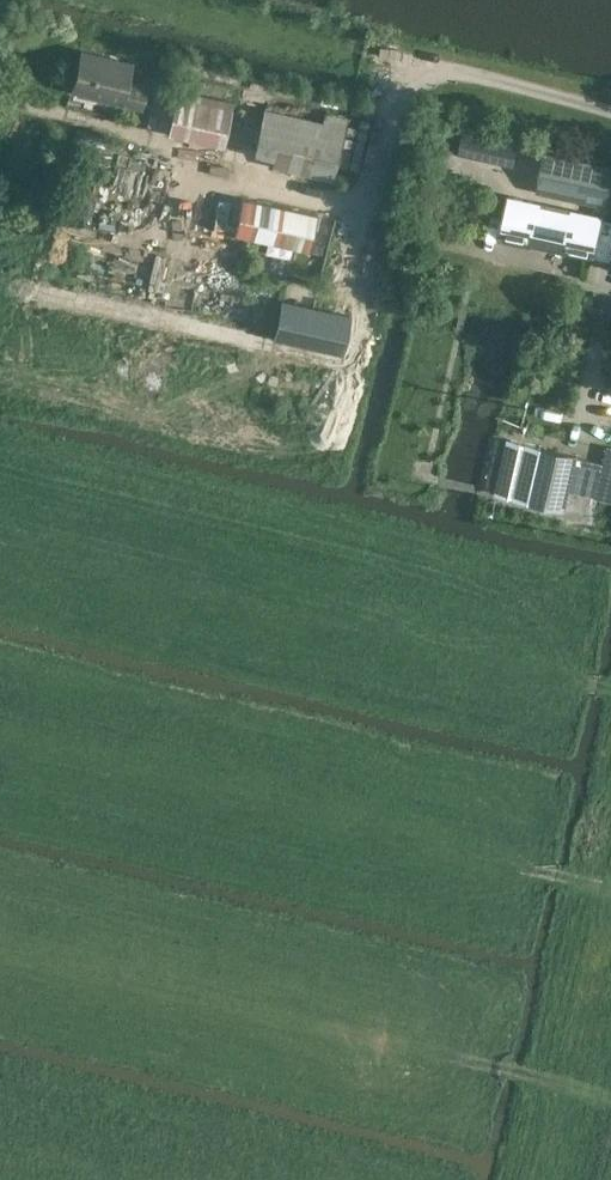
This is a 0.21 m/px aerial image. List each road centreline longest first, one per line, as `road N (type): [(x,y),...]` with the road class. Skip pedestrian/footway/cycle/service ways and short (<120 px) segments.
road 1 (track): [(194,791),(574,882),(610,884)]
road 2 (track): [(460,1063),(610,1087)]
road 3 (track): [(376,197),(406,77)]

